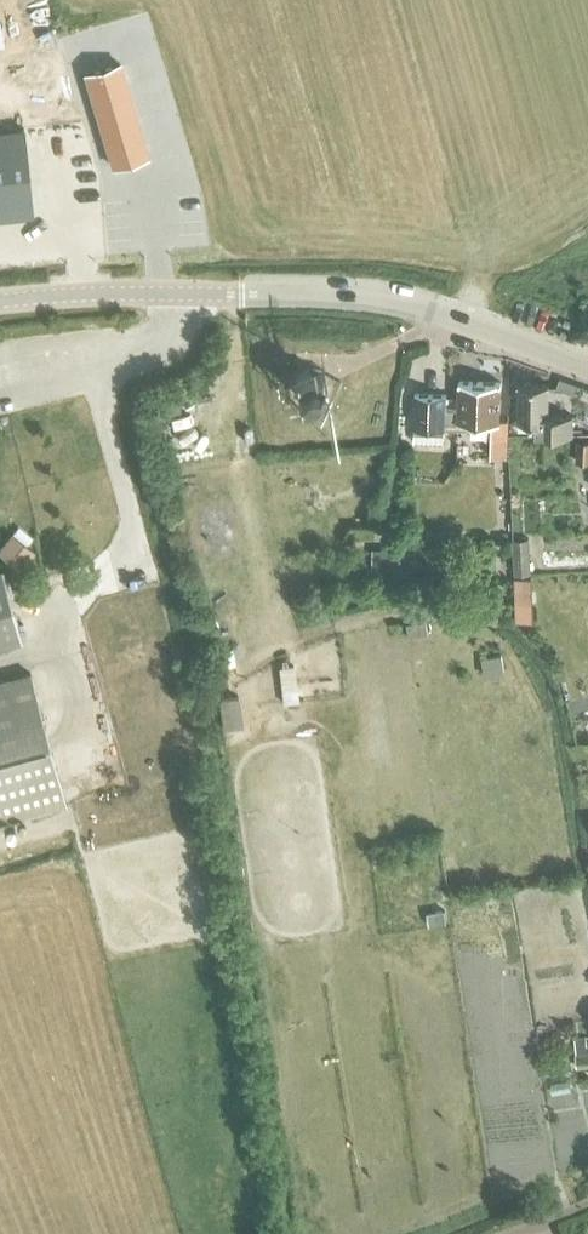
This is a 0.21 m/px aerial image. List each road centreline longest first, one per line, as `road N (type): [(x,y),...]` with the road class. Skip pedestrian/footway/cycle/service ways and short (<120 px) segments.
road 1 (tertiary): [(587,370),(443,317),(350,298),(96,294),(0,302)]

